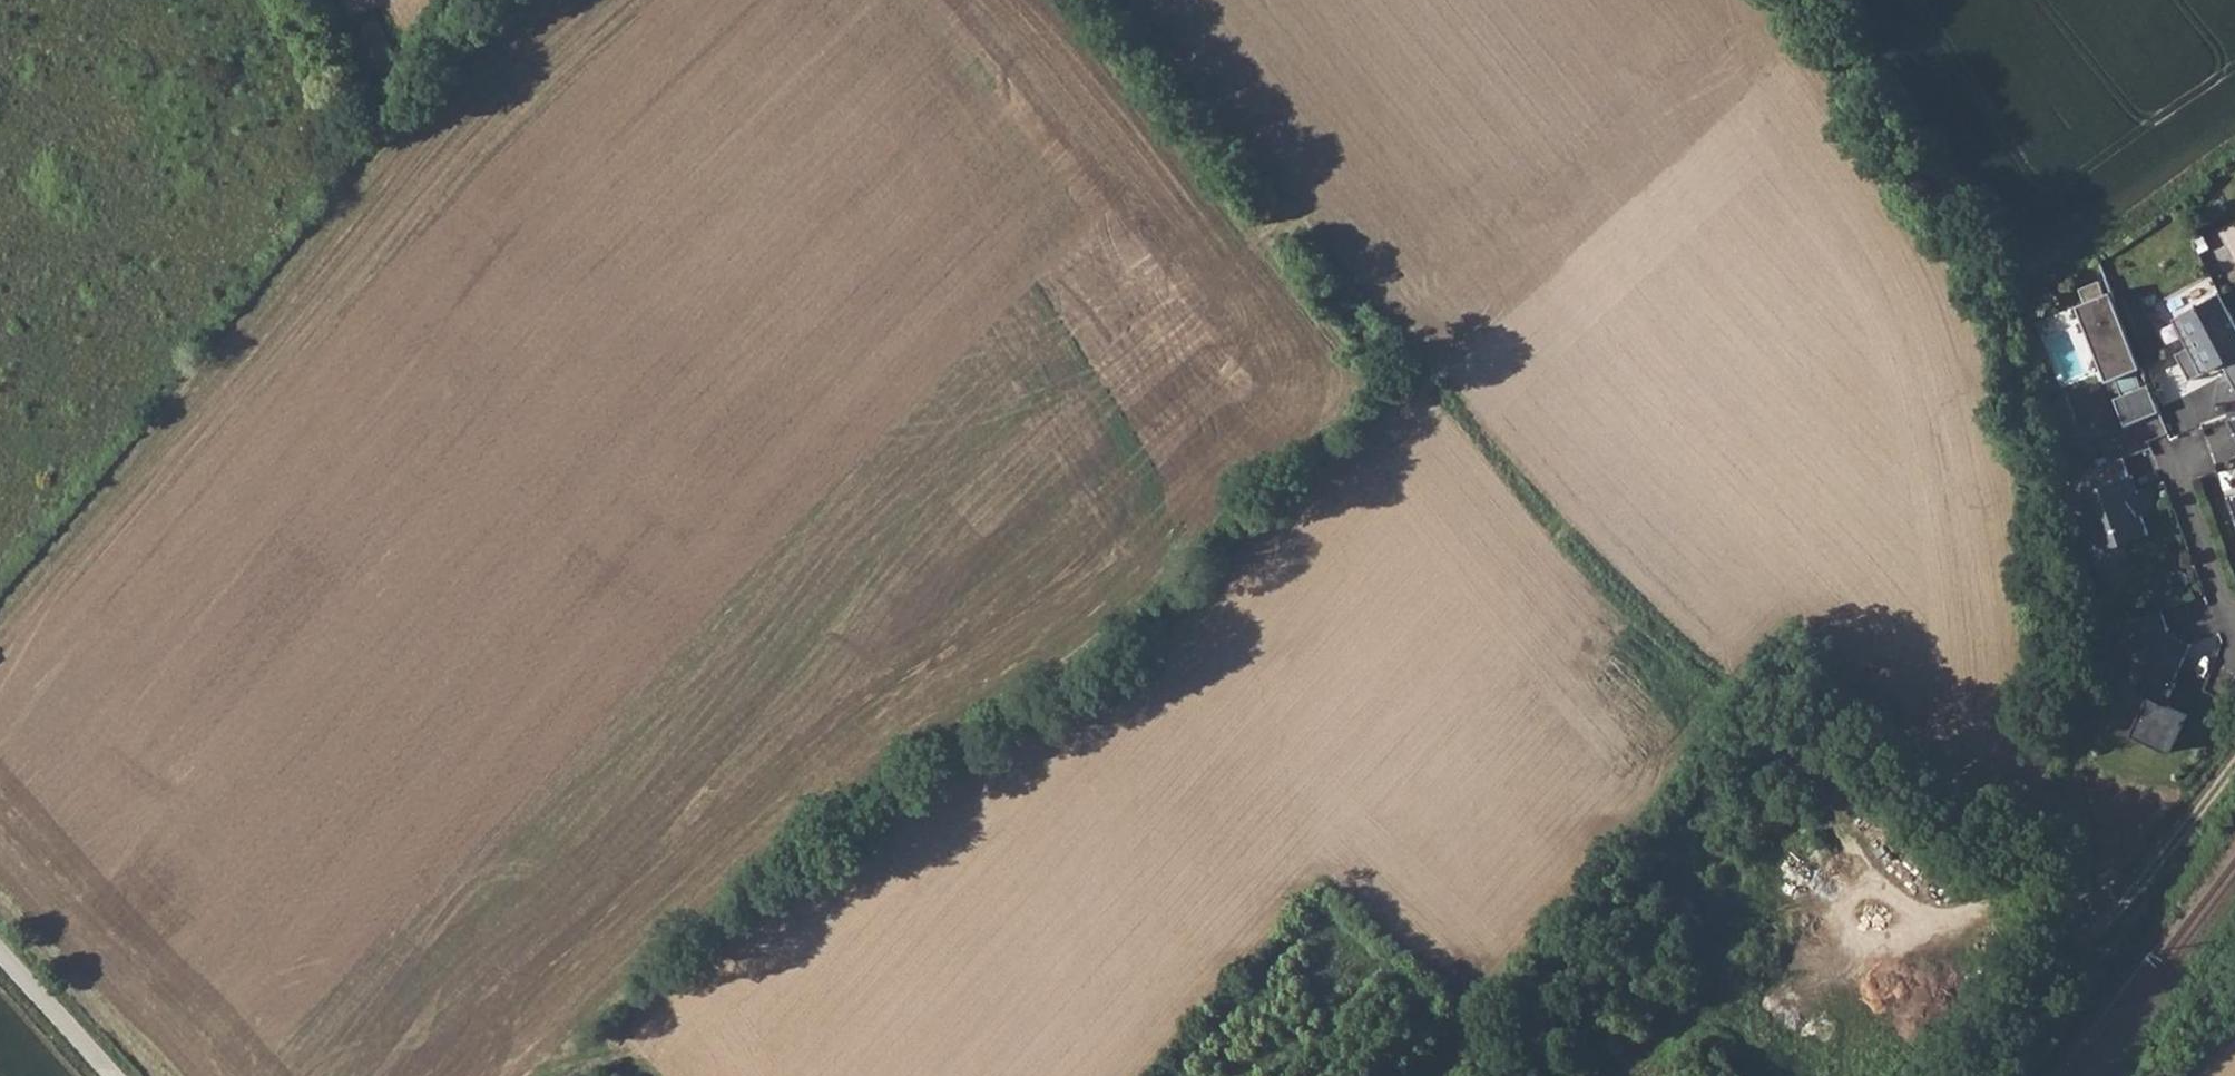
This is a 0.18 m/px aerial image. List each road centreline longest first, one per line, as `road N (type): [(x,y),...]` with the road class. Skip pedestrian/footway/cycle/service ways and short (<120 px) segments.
road 1 (track): [(2073,956),(2075,692),(2041,405),(2013,274),(1798,0)]
road 2 (track): [(2234,757),(1980,1075)]
road 3 (unclassified): [(118,1075),(0,946)]
road 4 (unclassified): [(2234,612),(2176,458)]

